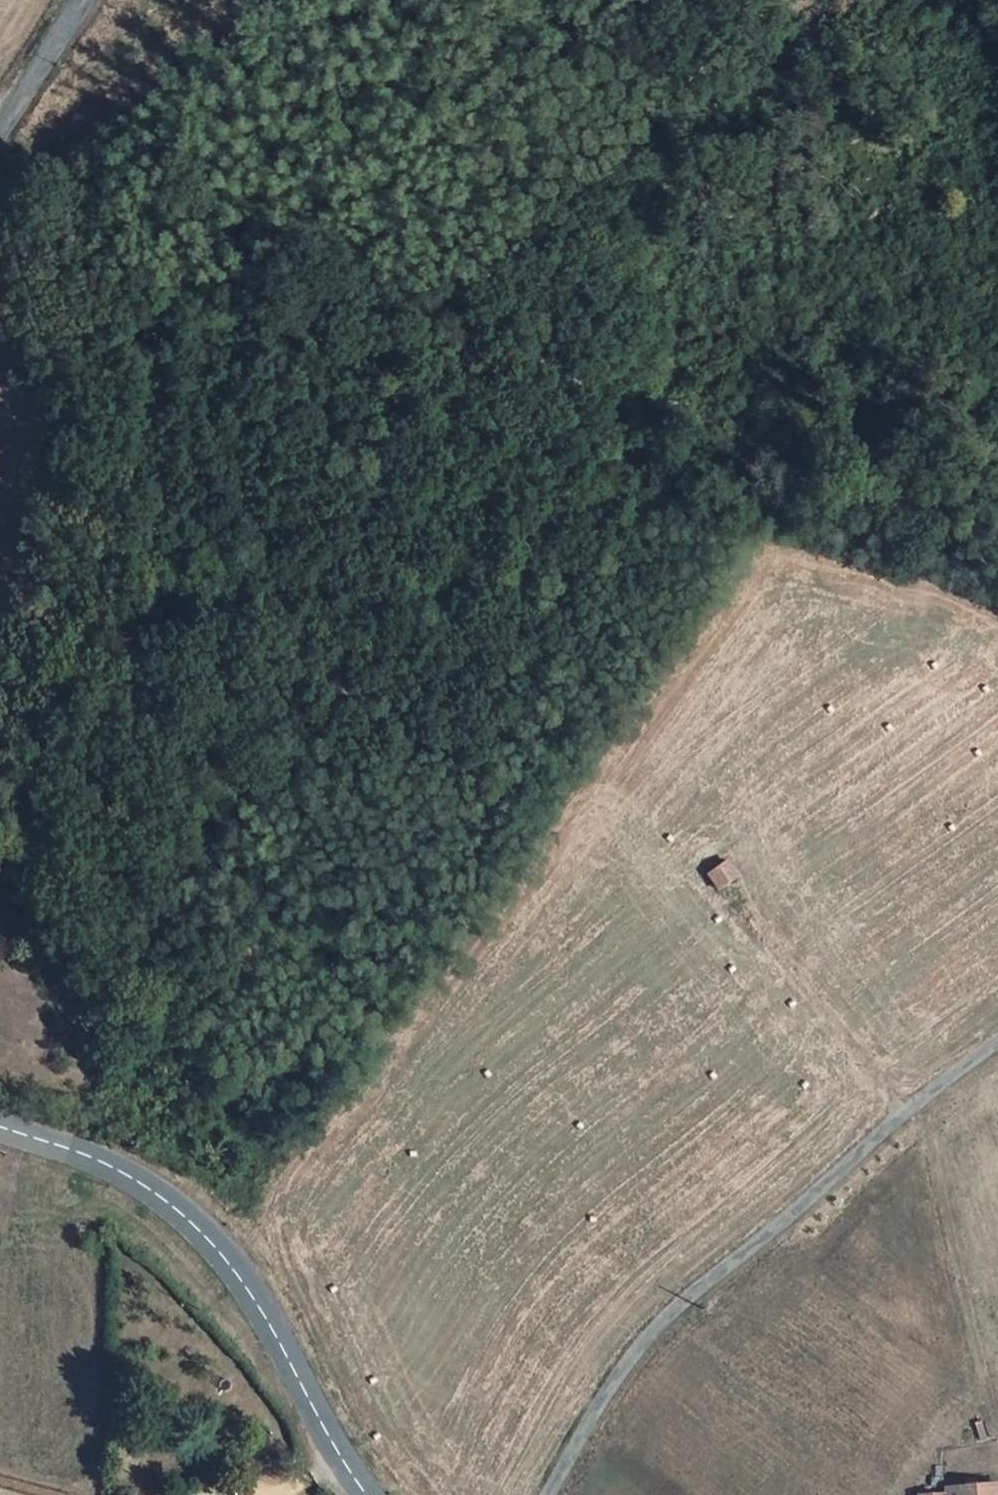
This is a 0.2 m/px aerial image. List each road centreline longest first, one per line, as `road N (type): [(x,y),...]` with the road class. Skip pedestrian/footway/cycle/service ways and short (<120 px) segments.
road 1 (unclassified): [(548,1494),(621,1370),(675,1311),(908,1108),(997,1044)]
road 2 (tertiary): [(0,1126),(89,1155),(184,1214),(226,1256),(369,1494)]
road 3 (unclassified): [(0,127),(82,0)]

